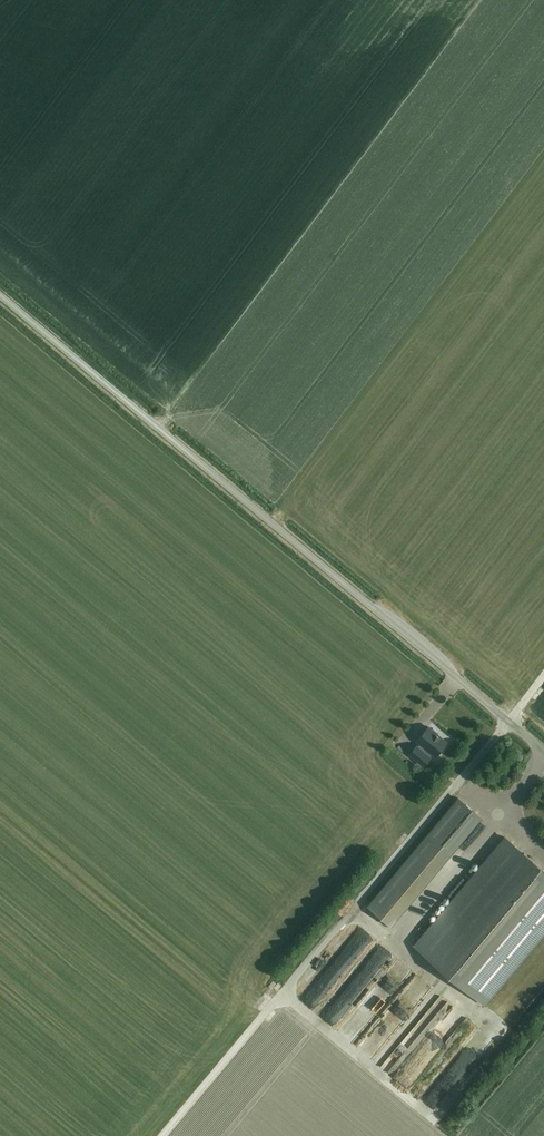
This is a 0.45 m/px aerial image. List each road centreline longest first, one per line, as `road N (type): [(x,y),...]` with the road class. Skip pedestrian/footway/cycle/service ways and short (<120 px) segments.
road 1 (unclassified): [(508,722),(0,296)]

